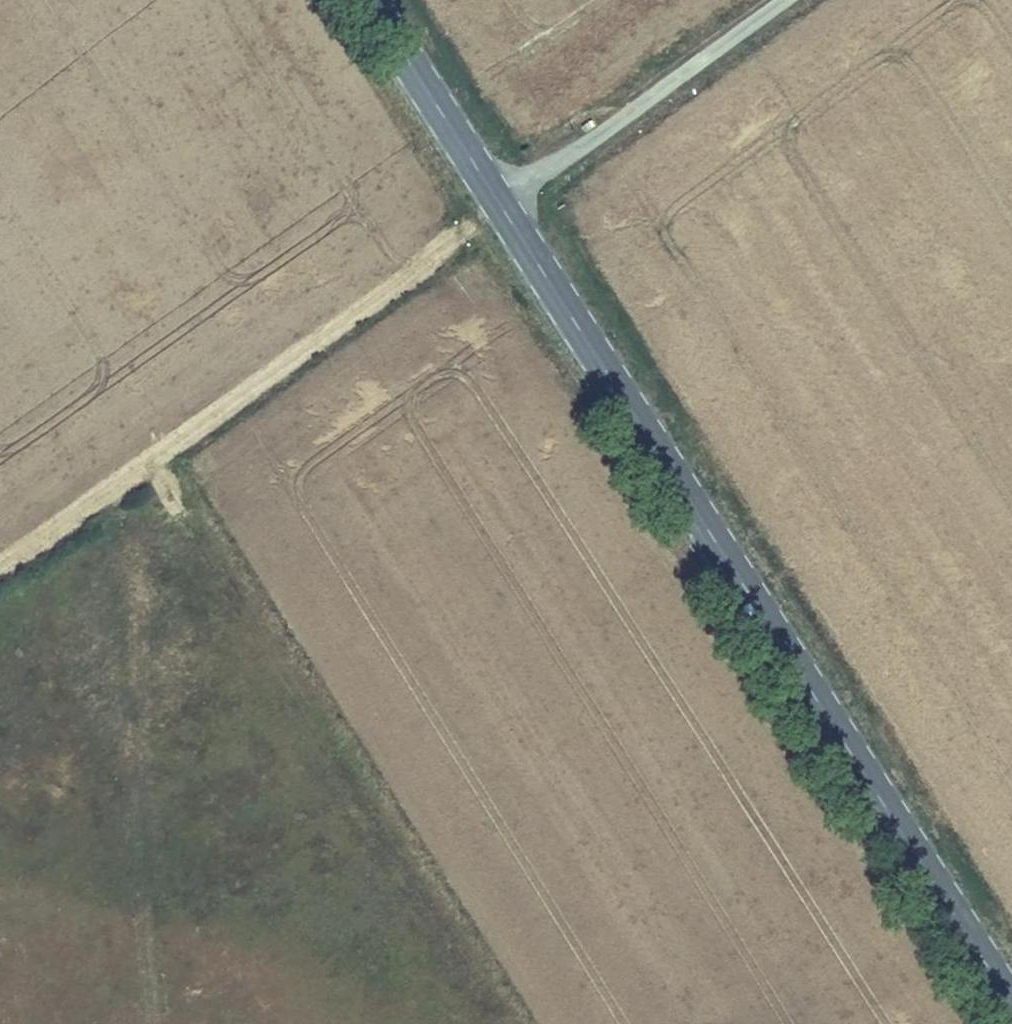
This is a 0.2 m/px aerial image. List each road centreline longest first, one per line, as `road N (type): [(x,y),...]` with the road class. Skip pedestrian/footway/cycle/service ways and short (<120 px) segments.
road 1 (secondary): [(1011,982),(499,205)]
road 2 (unclassified): [(499,205),(782,0)]
road 3 (secondary): [(499,205),(370,0)]

